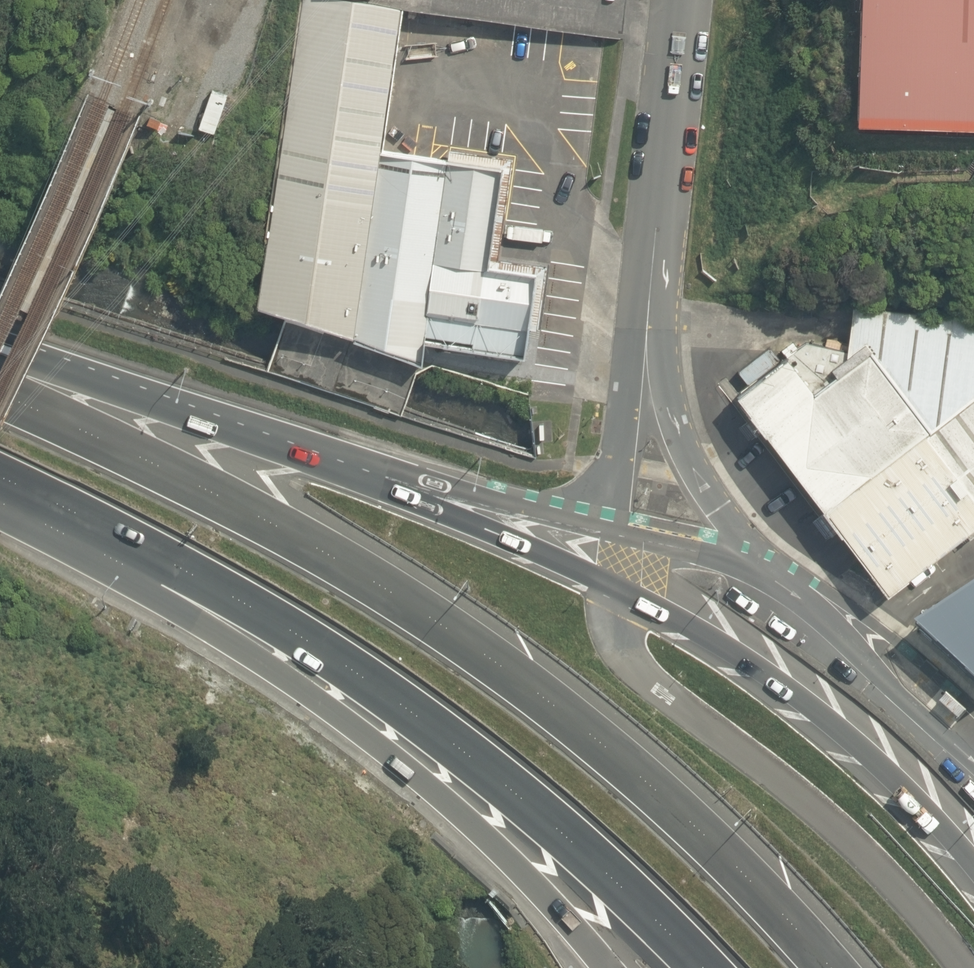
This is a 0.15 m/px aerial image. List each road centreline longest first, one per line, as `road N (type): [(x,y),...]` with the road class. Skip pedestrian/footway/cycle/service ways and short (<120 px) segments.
road 1 (motorway): [(0,399),(275,530),(541,695),(635,774),(827,967)]
road 2 (motorway): [(705,967),(568,839),(393,703),(299,641),(0,490)]
road 3 (trunk): [(608,967),(565,915),(326,706),(148,590),(0,506)]
road 4 (unclassified): [(966,967),(852,848),(631,666),(619,644),(616,589)]
road 5 (trunk): [(616,589),(810,705),(973,865)]
road 6 (trunk): [(0,353),(381,488)]
road 7 (residential): [(650,331),(684,0)]
road 8 (residential): [(761,567),(795,587),(919,720),(973,753)]
road 9 (residential): [(650,331),(662,398),(694,481),(732,543),(761,567)]
road 10 (trunk): [(381,488),(616,589)]
road 11 (trunk): [(381,488),(615,540)]
road 12 (residential): [(615,540),(650,331)]
road 13 (residential): [(615,540),(761,567)]

